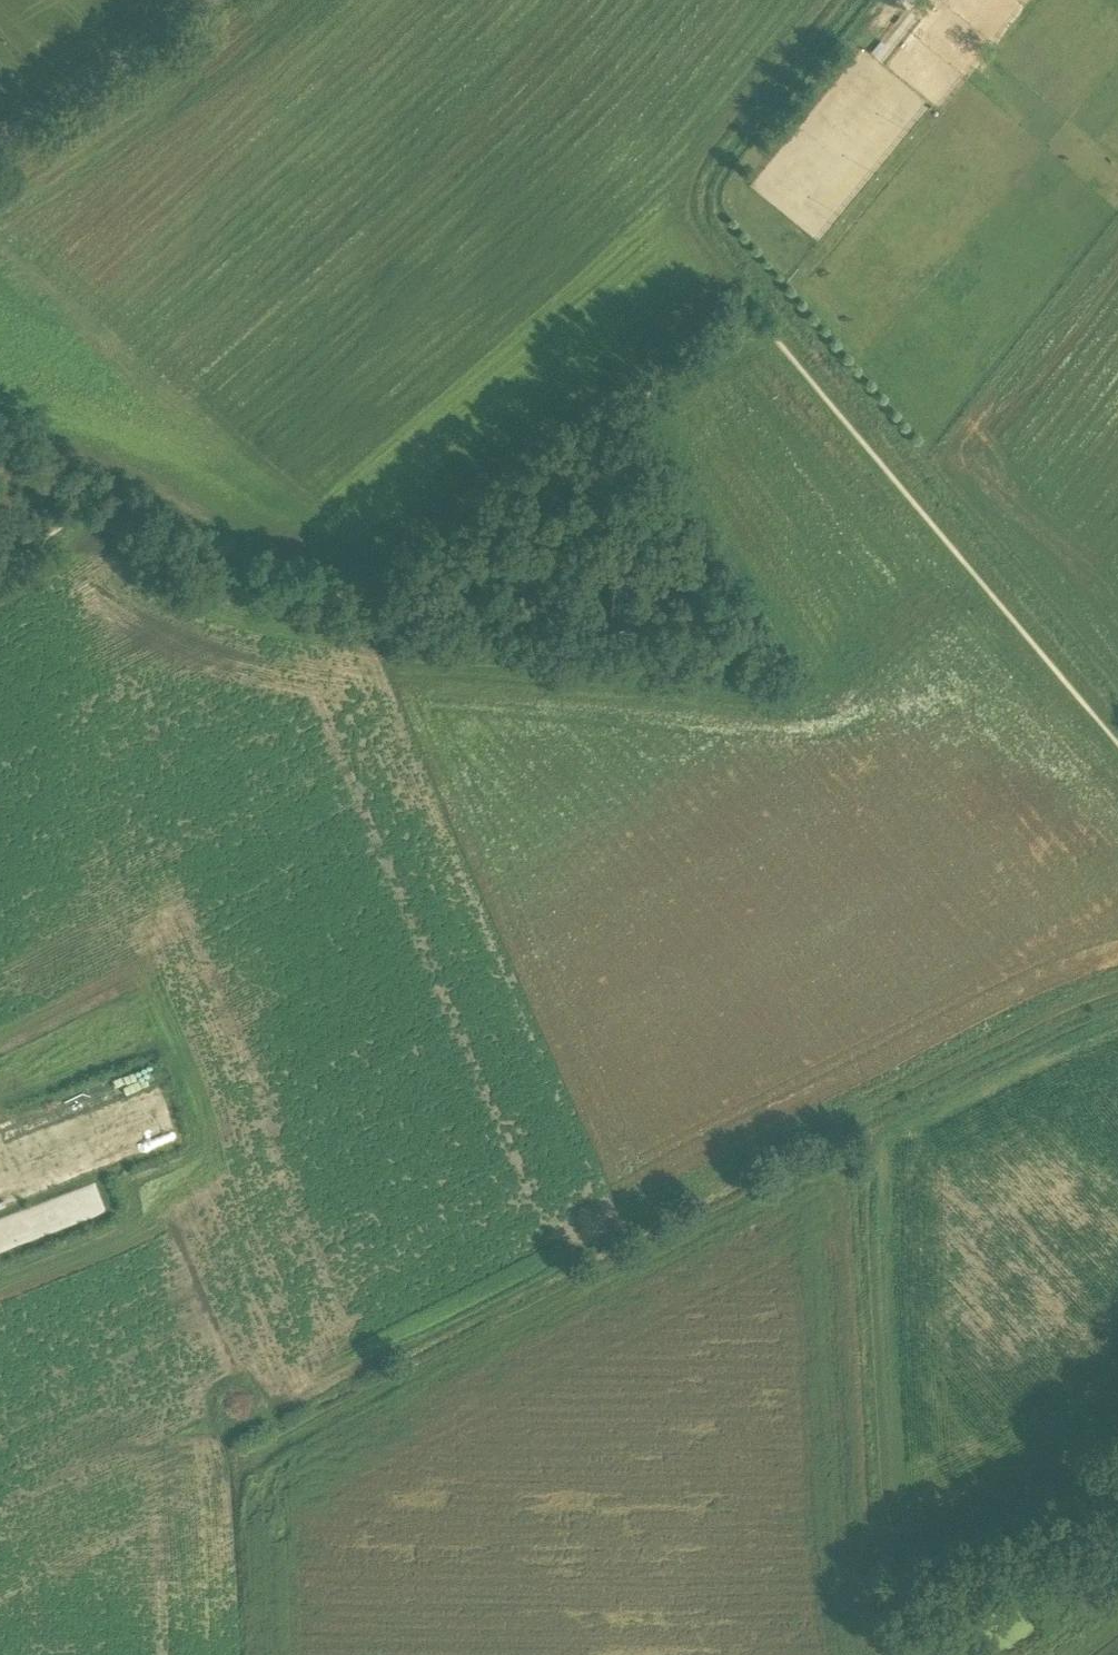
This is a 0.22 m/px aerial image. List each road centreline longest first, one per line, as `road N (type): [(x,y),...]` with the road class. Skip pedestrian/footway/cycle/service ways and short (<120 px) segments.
road 1 (unclassified): [(0,137),(135,55),(201,0)]

